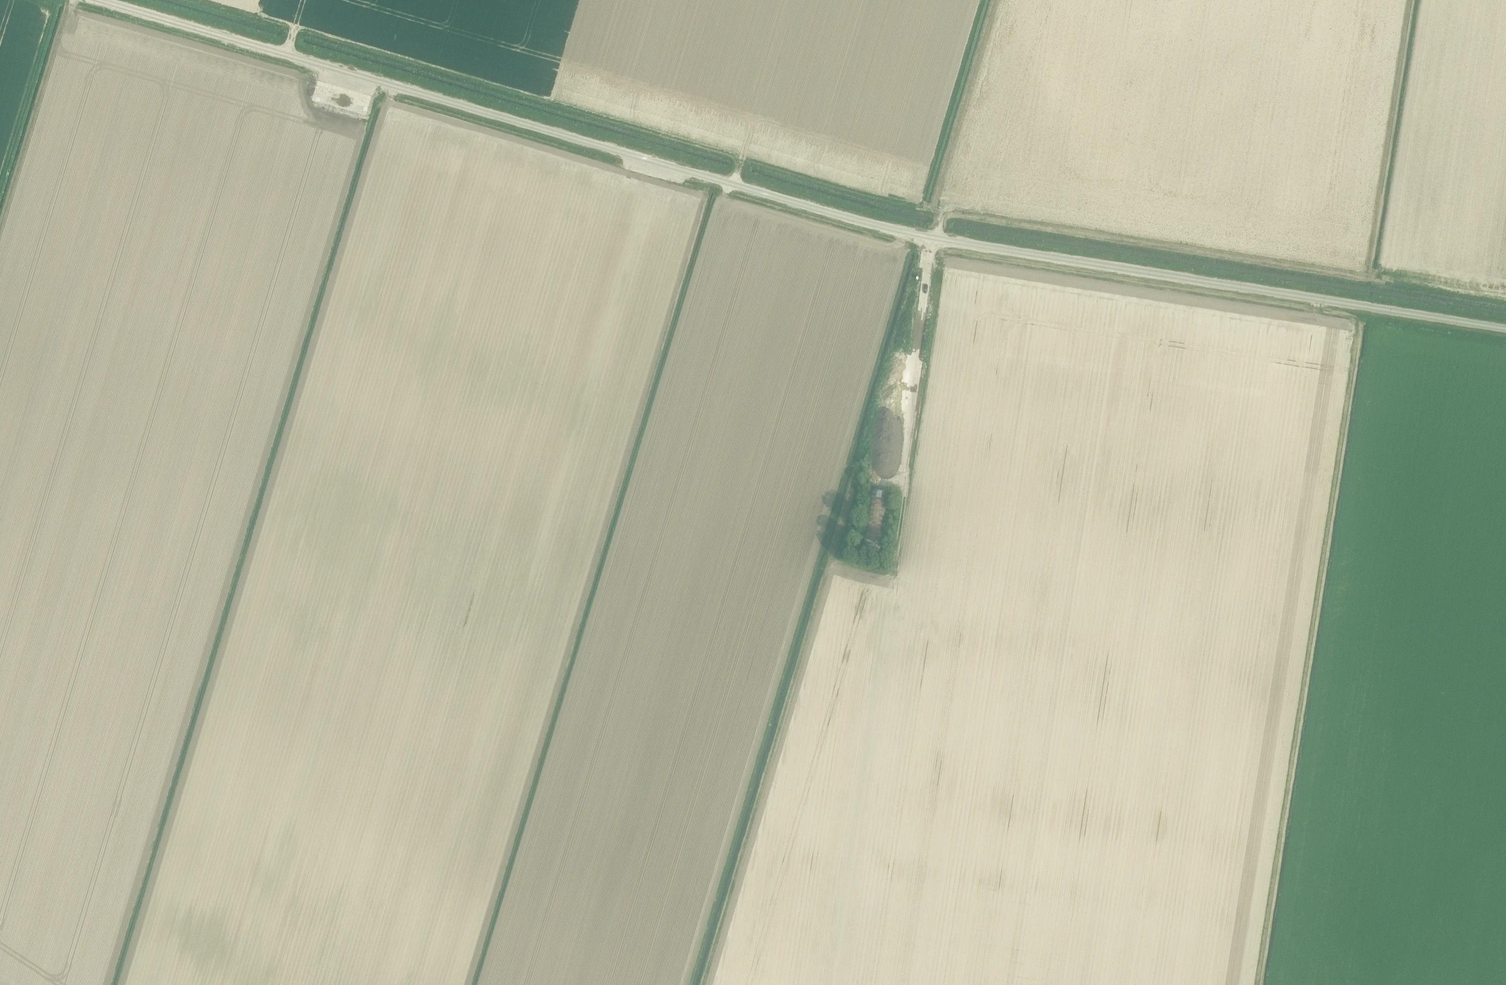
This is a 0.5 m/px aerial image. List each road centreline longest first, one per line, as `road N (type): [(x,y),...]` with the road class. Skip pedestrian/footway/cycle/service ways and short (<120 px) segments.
road 1 (tertiary): [(1505,329),(910,233),(100,0)]
road 2 (track): [(893,581),(931,291),(910,233)]

